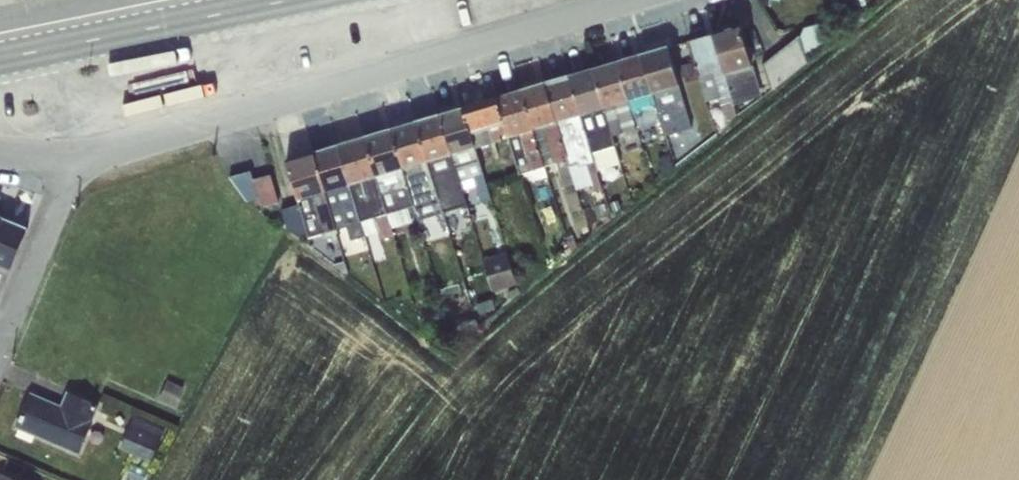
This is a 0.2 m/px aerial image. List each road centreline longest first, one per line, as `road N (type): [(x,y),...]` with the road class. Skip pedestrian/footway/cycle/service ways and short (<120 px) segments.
road 1 (residential): [(79,160),(643,0)]
road 2 (secondary): [(0,61),(298,0)]
road 3 (residential): [(79,160),(0,351)]

